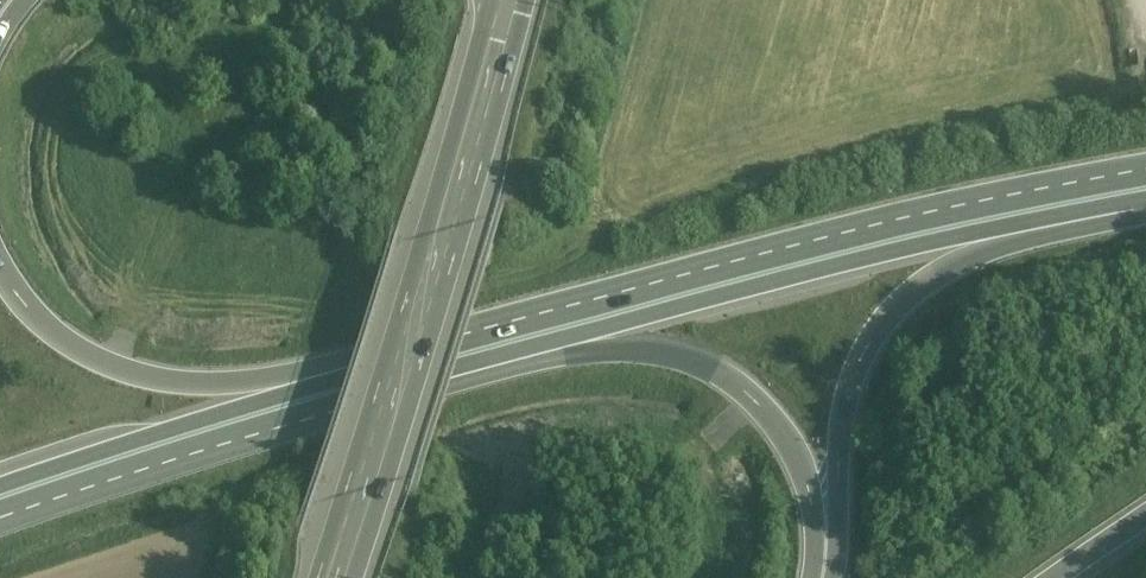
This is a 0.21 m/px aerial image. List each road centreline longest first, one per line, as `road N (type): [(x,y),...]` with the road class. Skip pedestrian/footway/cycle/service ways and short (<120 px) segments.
road 1 (trunk): [(1145,188),(788,263),(432,358)]
road 2 (primary): [(508,0),(448,228),(341,577)]
road 3 (trunk): [(835,577),(845,408),(880,327),(944,268),(1145,188)]
road 4 (trunk): [(432,358),(592,343),(654,343),(699,359),(764,406),(792,445),(815,510),(811,577)]
road 5 (trunk): [(432,358),(219,380),(124,367),(33,313),(0,263)]
road 6 (trunk): [(432,358),(0,498)]

